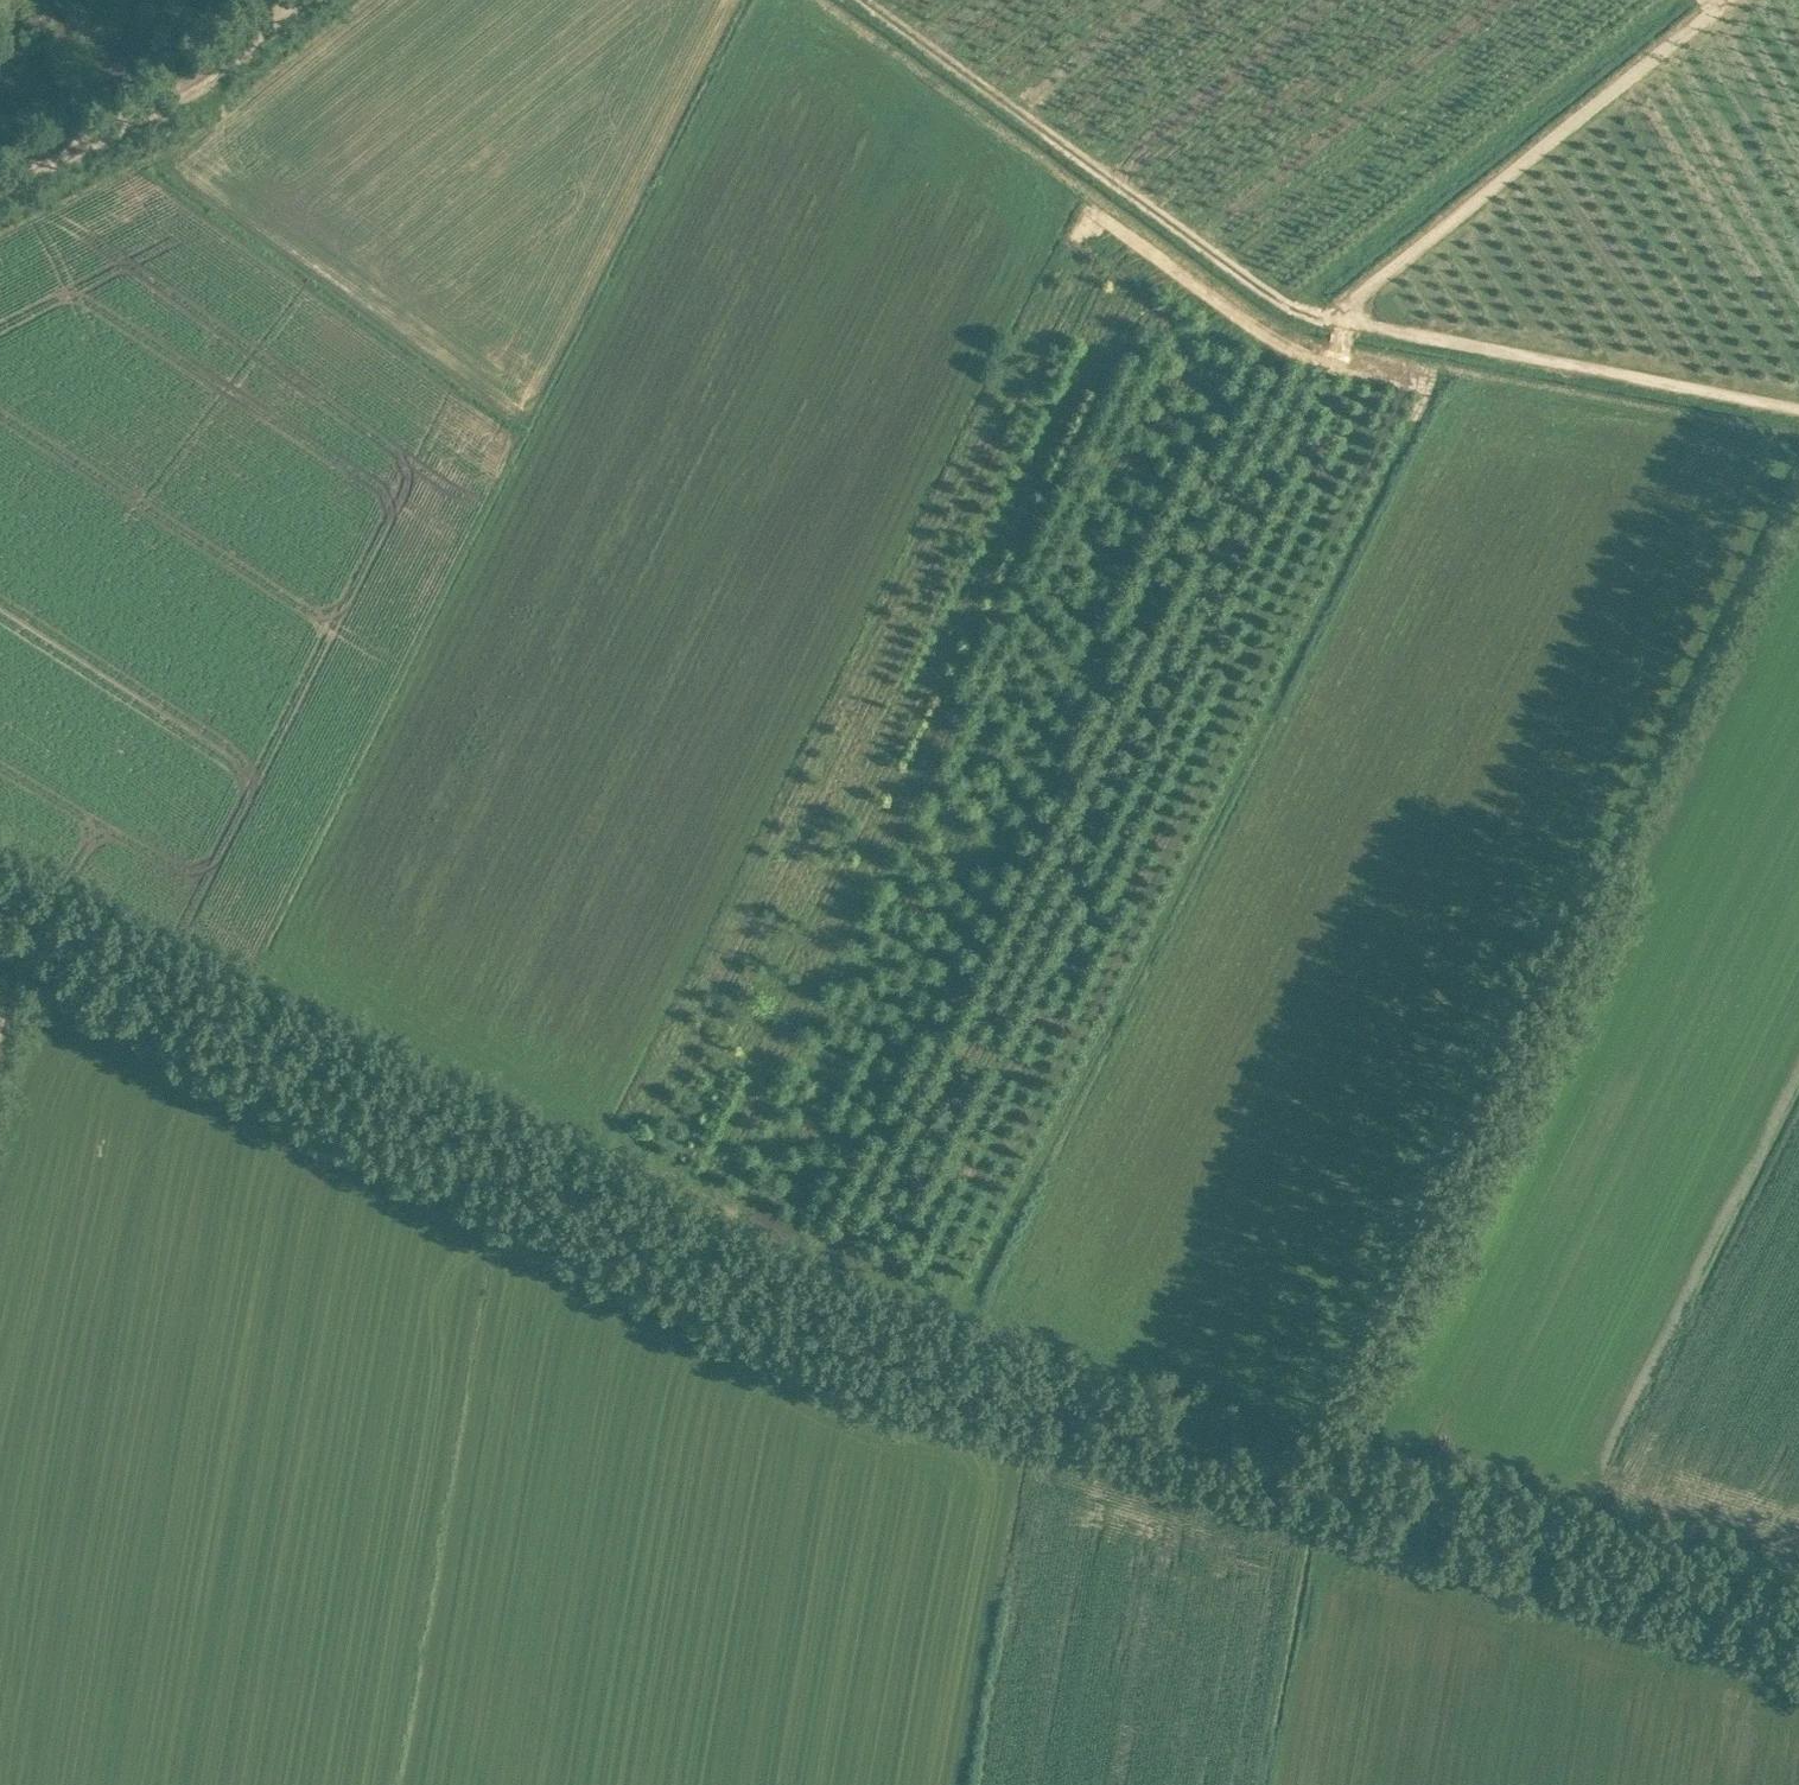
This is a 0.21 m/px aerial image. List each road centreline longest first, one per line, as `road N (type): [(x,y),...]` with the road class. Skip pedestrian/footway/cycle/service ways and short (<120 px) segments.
road 1 (track): [(1798,1618),(982,1366),(0,861)]
road 2 (track): [(1725,0),(1325,318),(1307,315),(866,0)]
road 3 (track): [(1798,409),(1325,318)]
road 4 (track): [(290,0),(159,104),(0,183)]
road 5 (track): [(0,1013),(50,891)]

